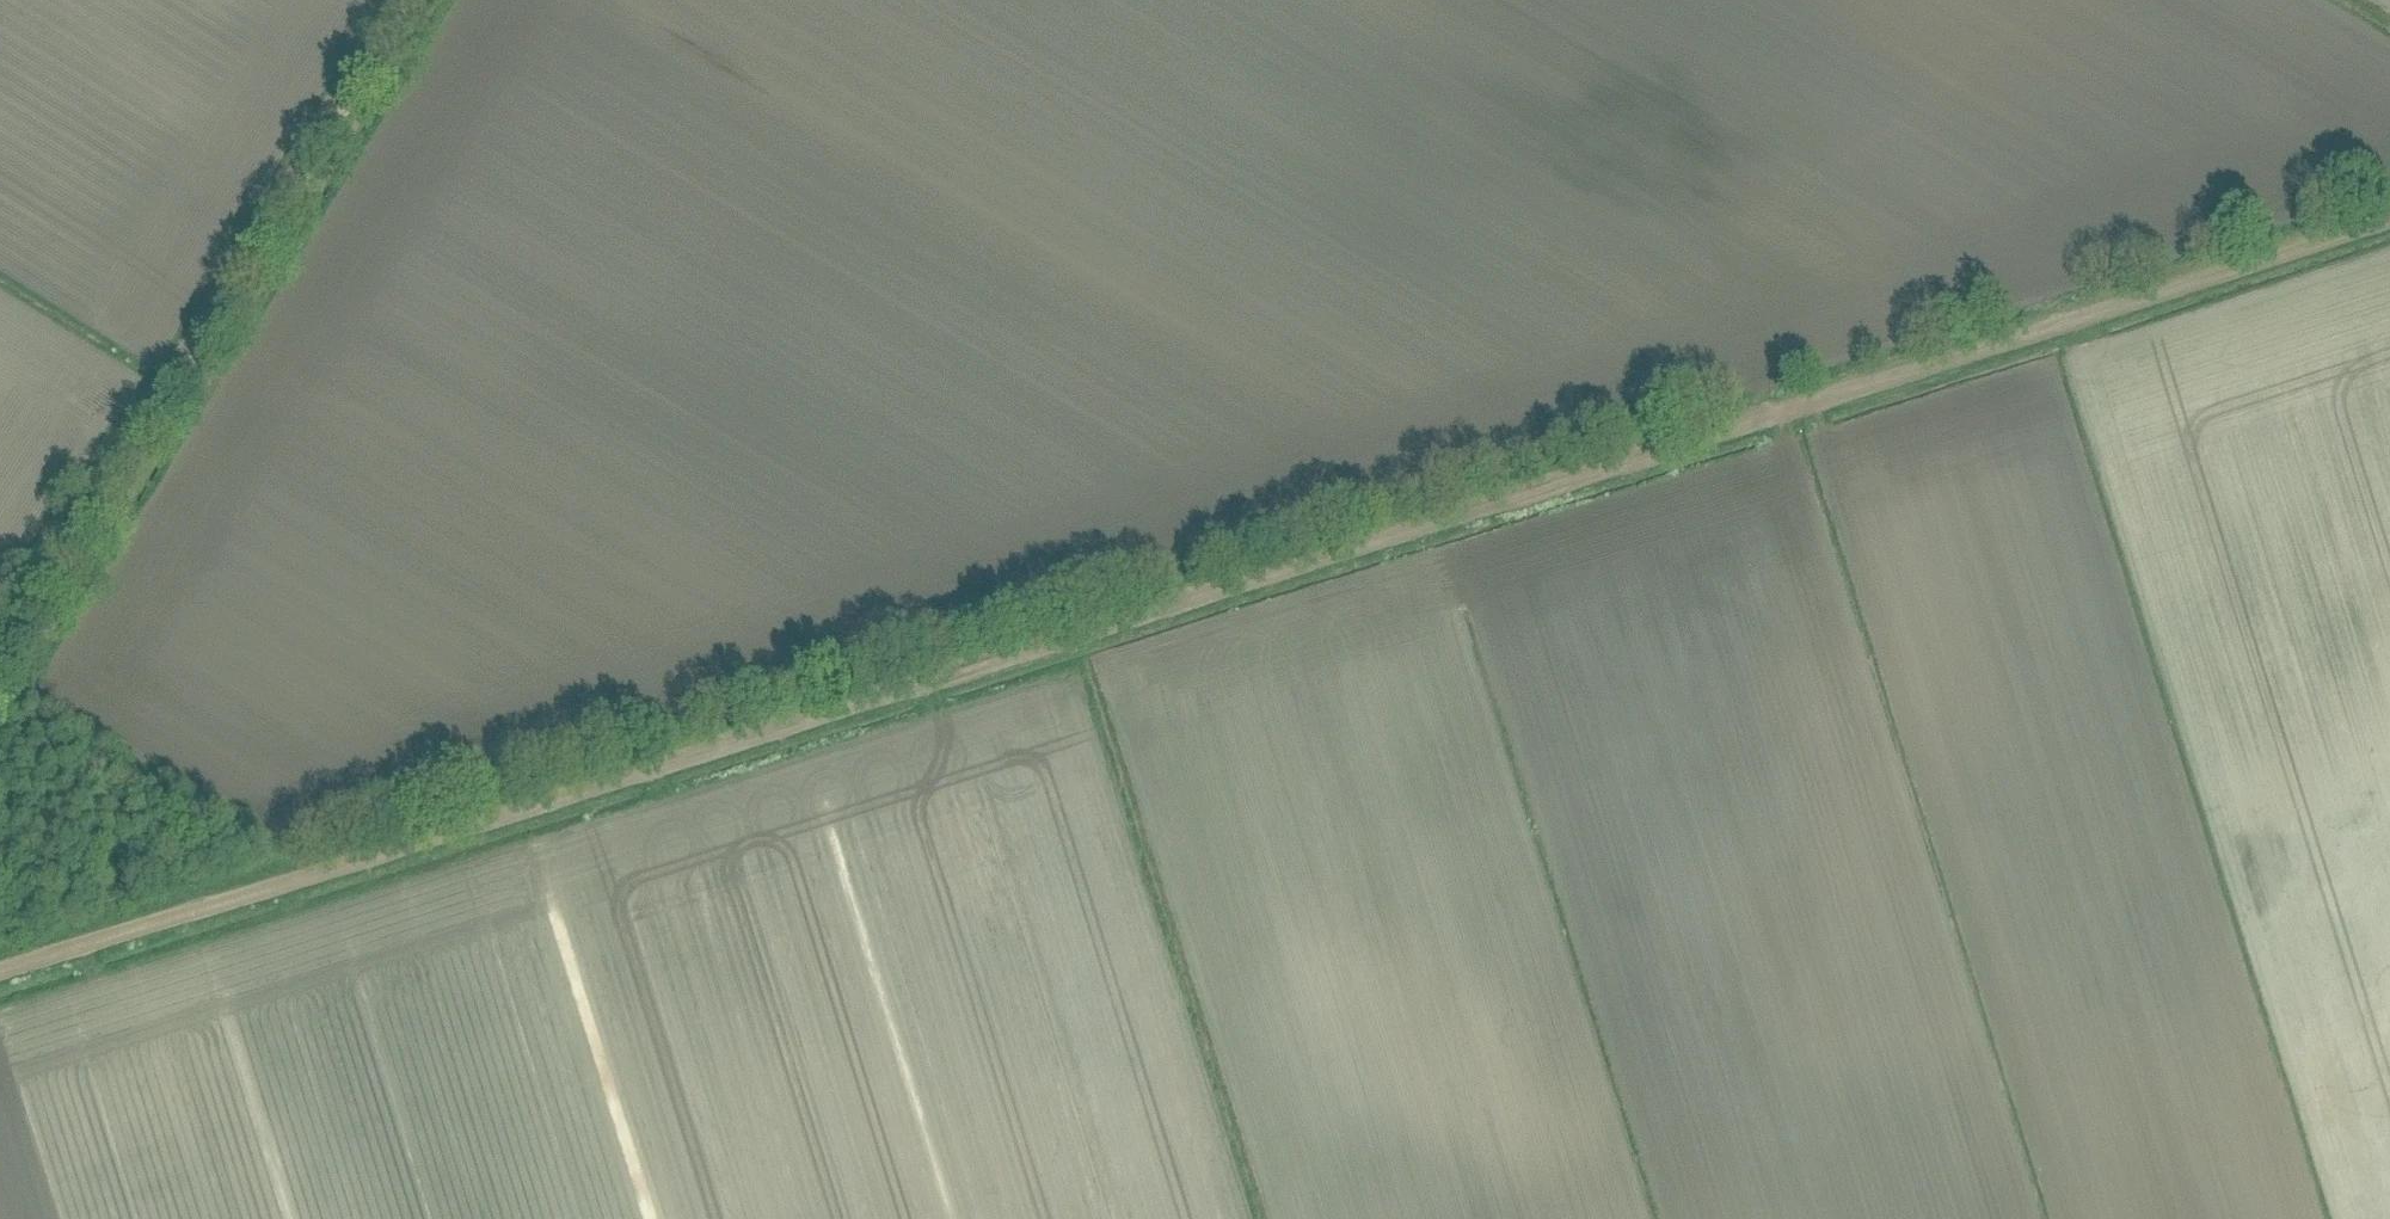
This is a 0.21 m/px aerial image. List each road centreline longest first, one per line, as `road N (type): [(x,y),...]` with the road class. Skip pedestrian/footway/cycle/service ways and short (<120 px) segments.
road 1 (track): [(0,975),(2389,222)]
road 2 (track): [(401,0),(0,664)]

